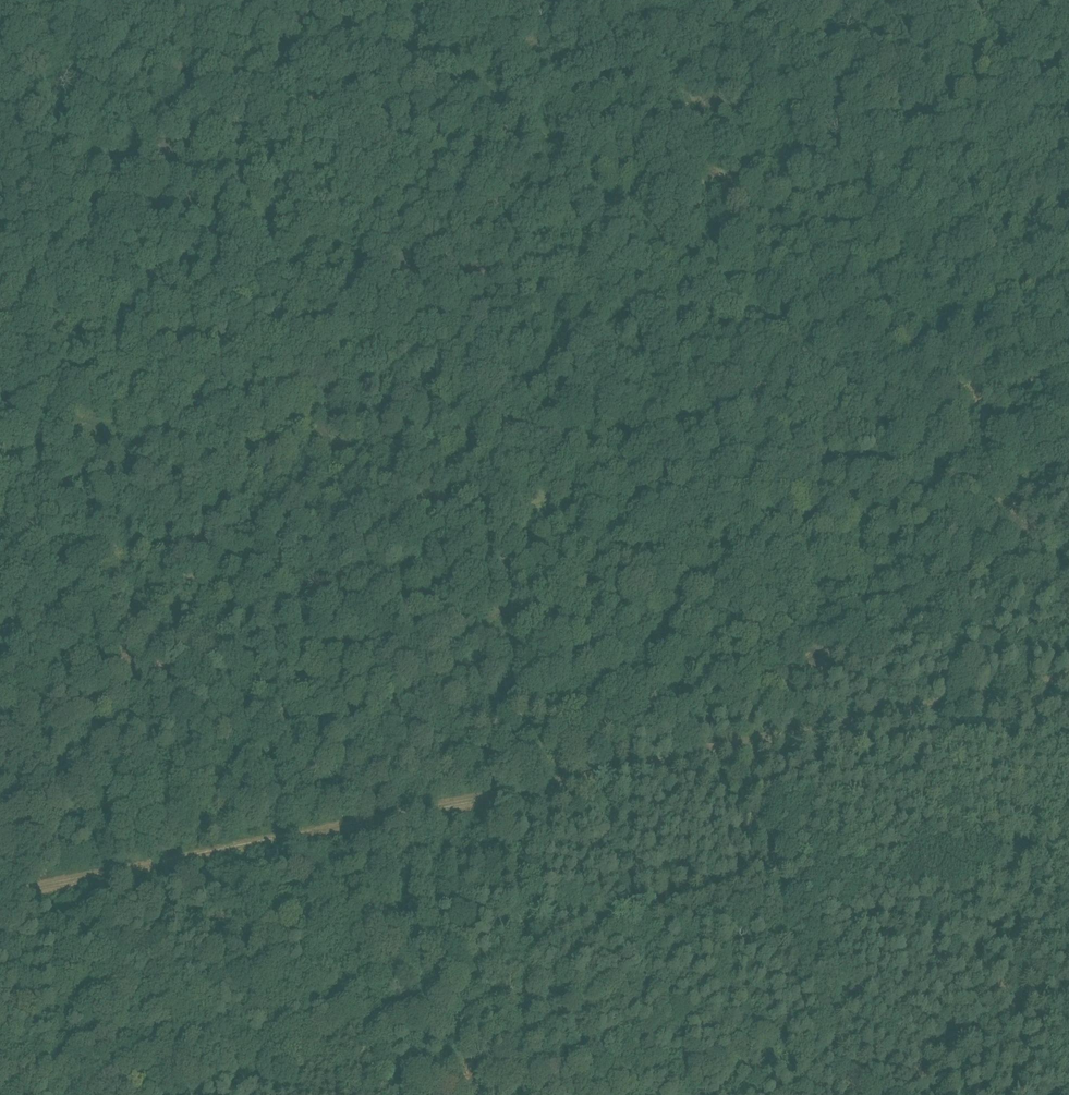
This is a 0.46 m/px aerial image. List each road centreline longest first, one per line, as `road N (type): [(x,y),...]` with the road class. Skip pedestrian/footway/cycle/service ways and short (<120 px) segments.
road 1 (track): [(0,887),(1068,674)]
road 2 (track): [(1068,595),(374,0)]

